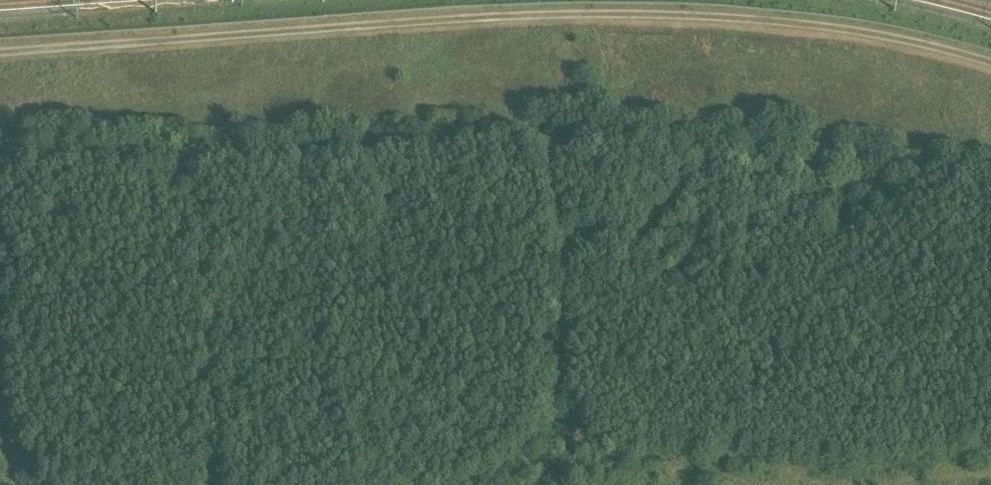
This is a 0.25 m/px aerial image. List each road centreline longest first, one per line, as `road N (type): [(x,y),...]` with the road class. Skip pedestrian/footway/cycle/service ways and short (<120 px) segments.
road 1 (track): [(0,56),(400,24),(650,16),(834,29),(990,67)]

